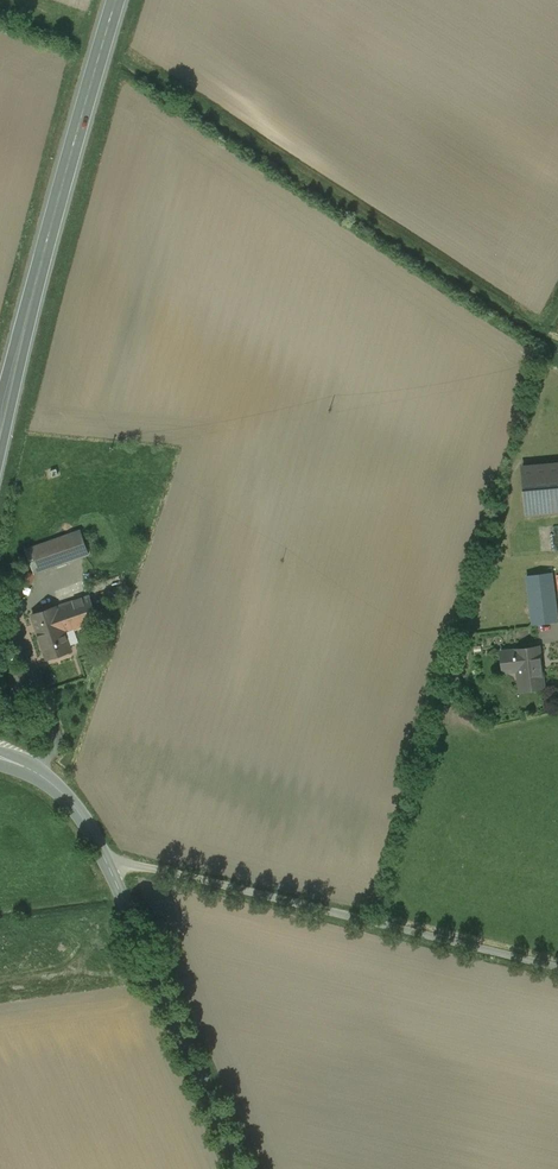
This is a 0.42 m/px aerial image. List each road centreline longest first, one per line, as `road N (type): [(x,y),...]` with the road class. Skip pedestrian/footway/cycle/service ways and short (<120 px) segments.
road 1 (unclassified): [(557,968),(139,865),(109,867)]
road 2 (secondary): [(115,0),(0,422)]
road 3 (tertiary): [(240,1168),(109,867)]
road 4 (tertiary): [(109,867),(74,805),(37,773),(0,758)]

